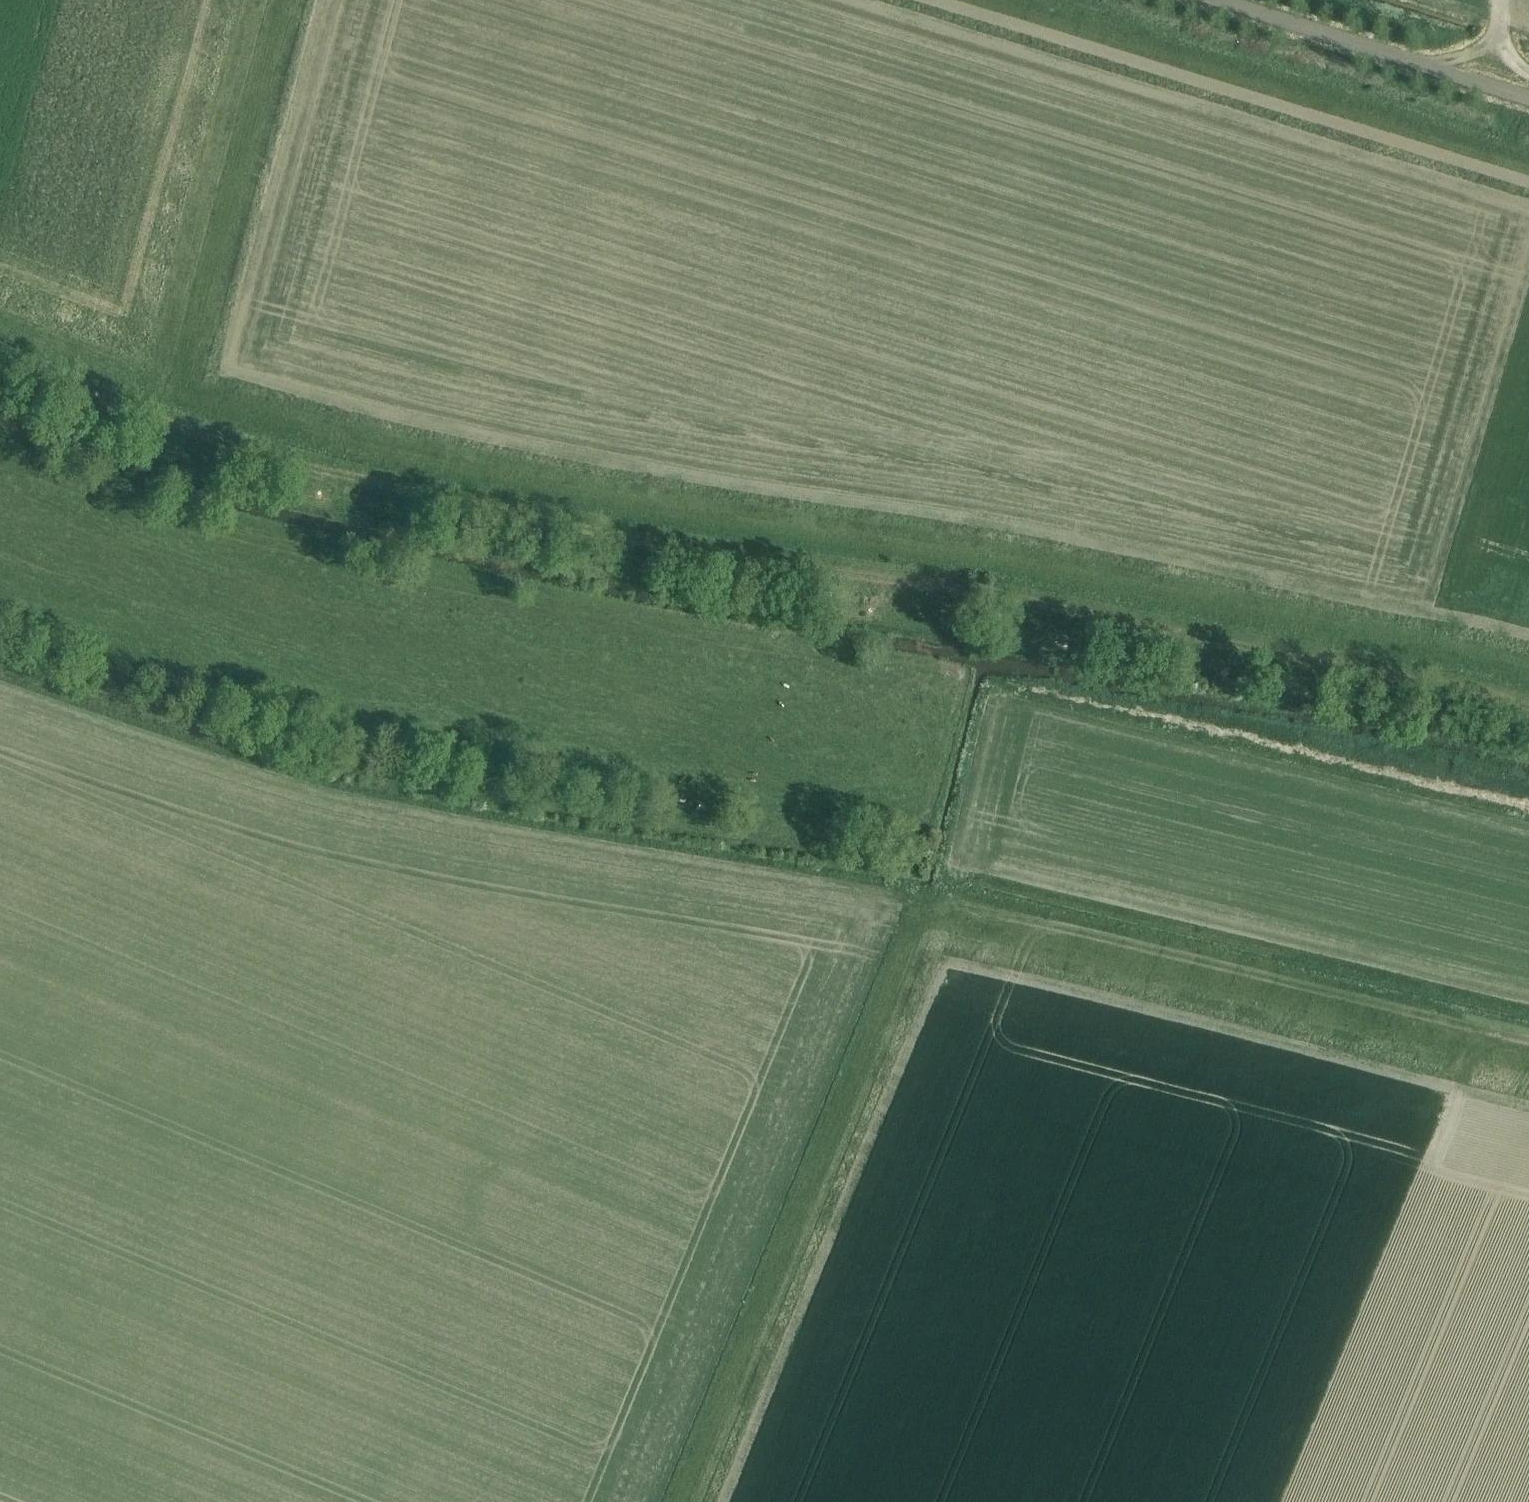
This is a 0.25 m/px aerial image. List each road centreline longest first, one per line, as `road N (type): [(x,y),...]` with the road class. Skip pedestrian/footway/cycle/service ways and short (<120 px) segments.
road 1 (track): [(1528,95),(1227,0)]

